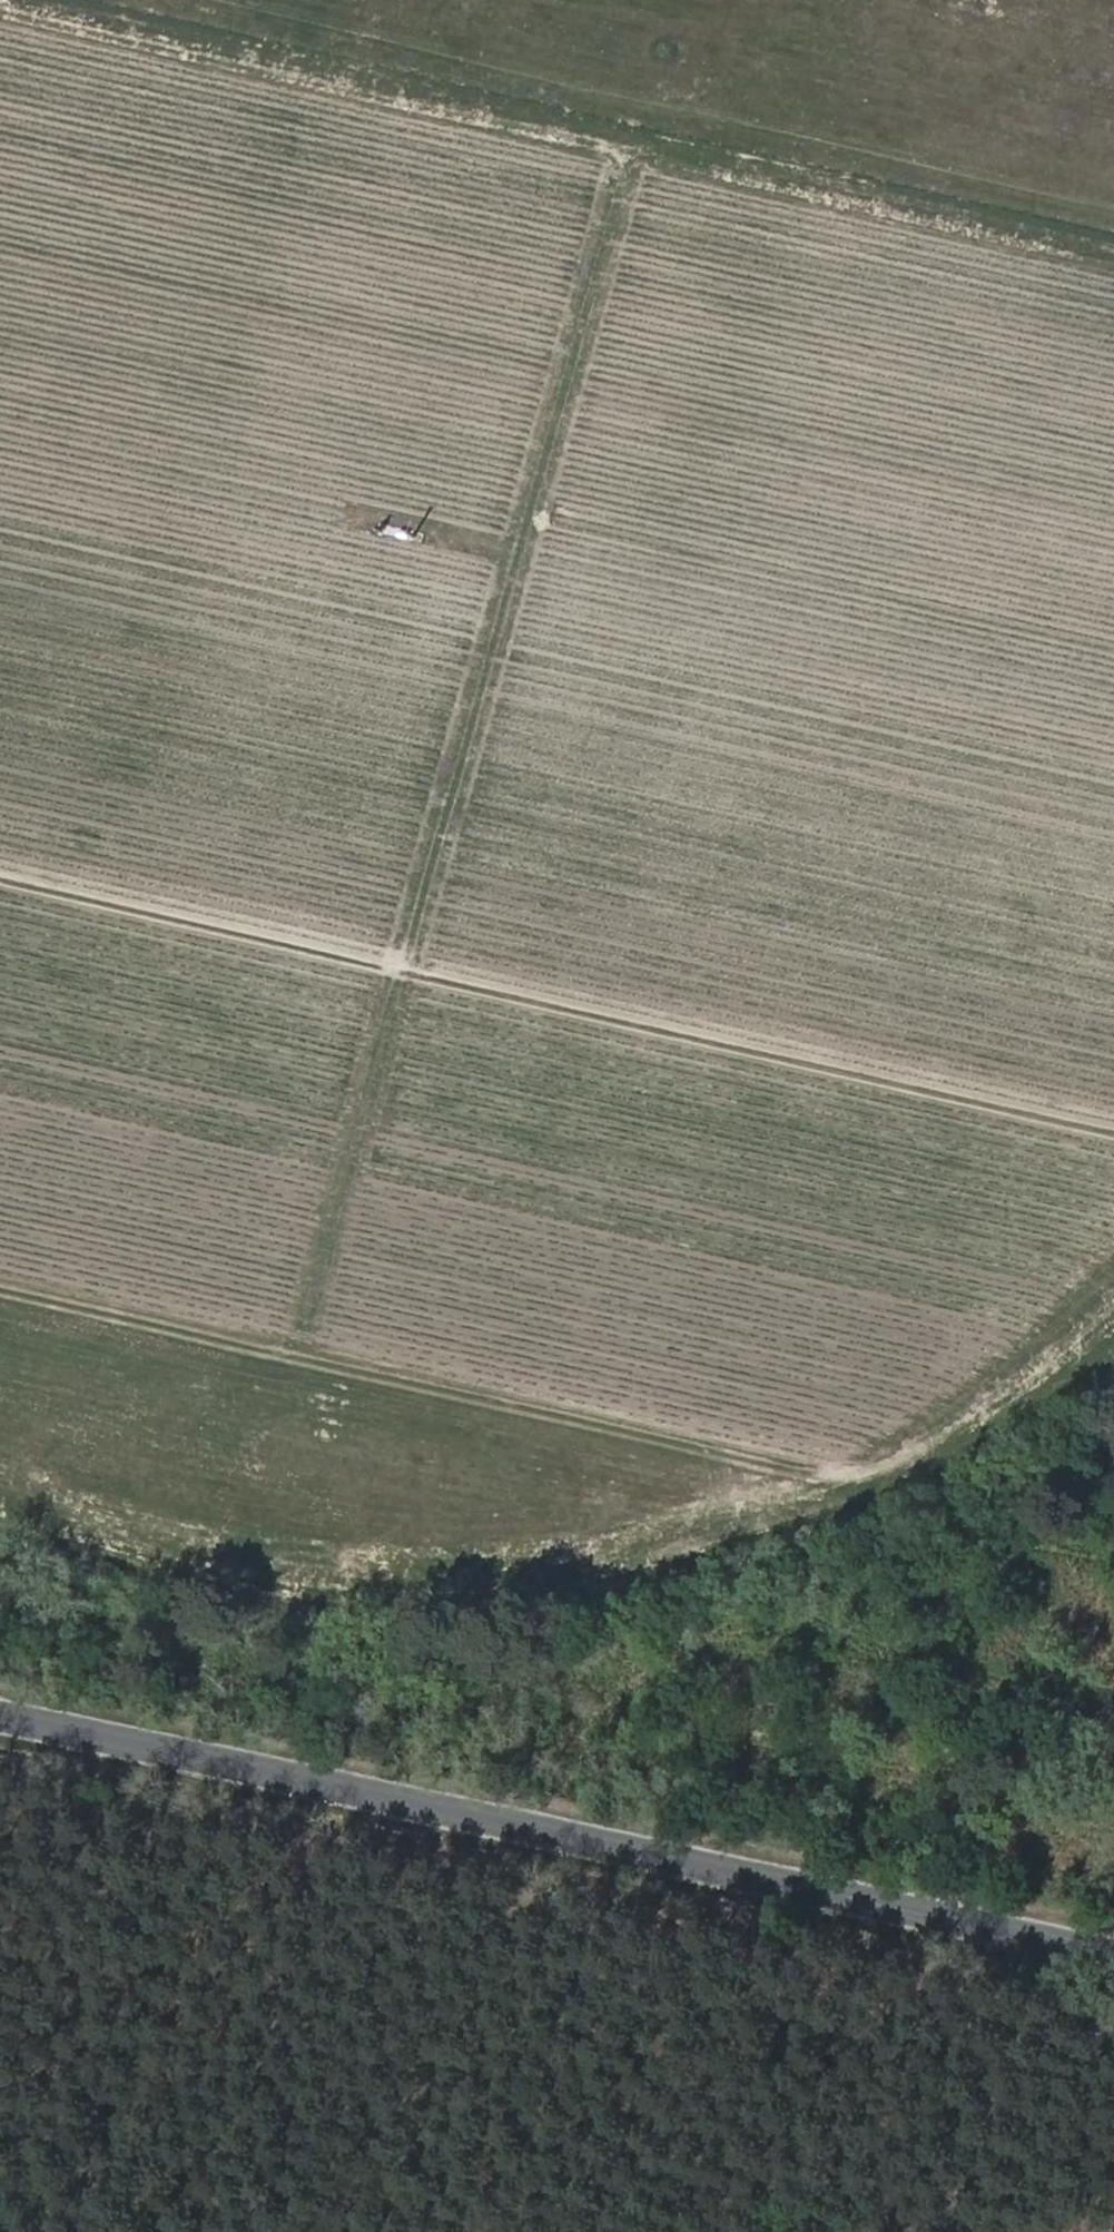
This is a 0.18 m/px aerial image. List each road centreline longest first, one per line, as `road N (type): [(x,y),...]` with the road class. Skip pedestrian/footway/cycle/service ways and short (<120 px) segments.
road 1 (unclassified): [(1113,1947),(0,1722)]

